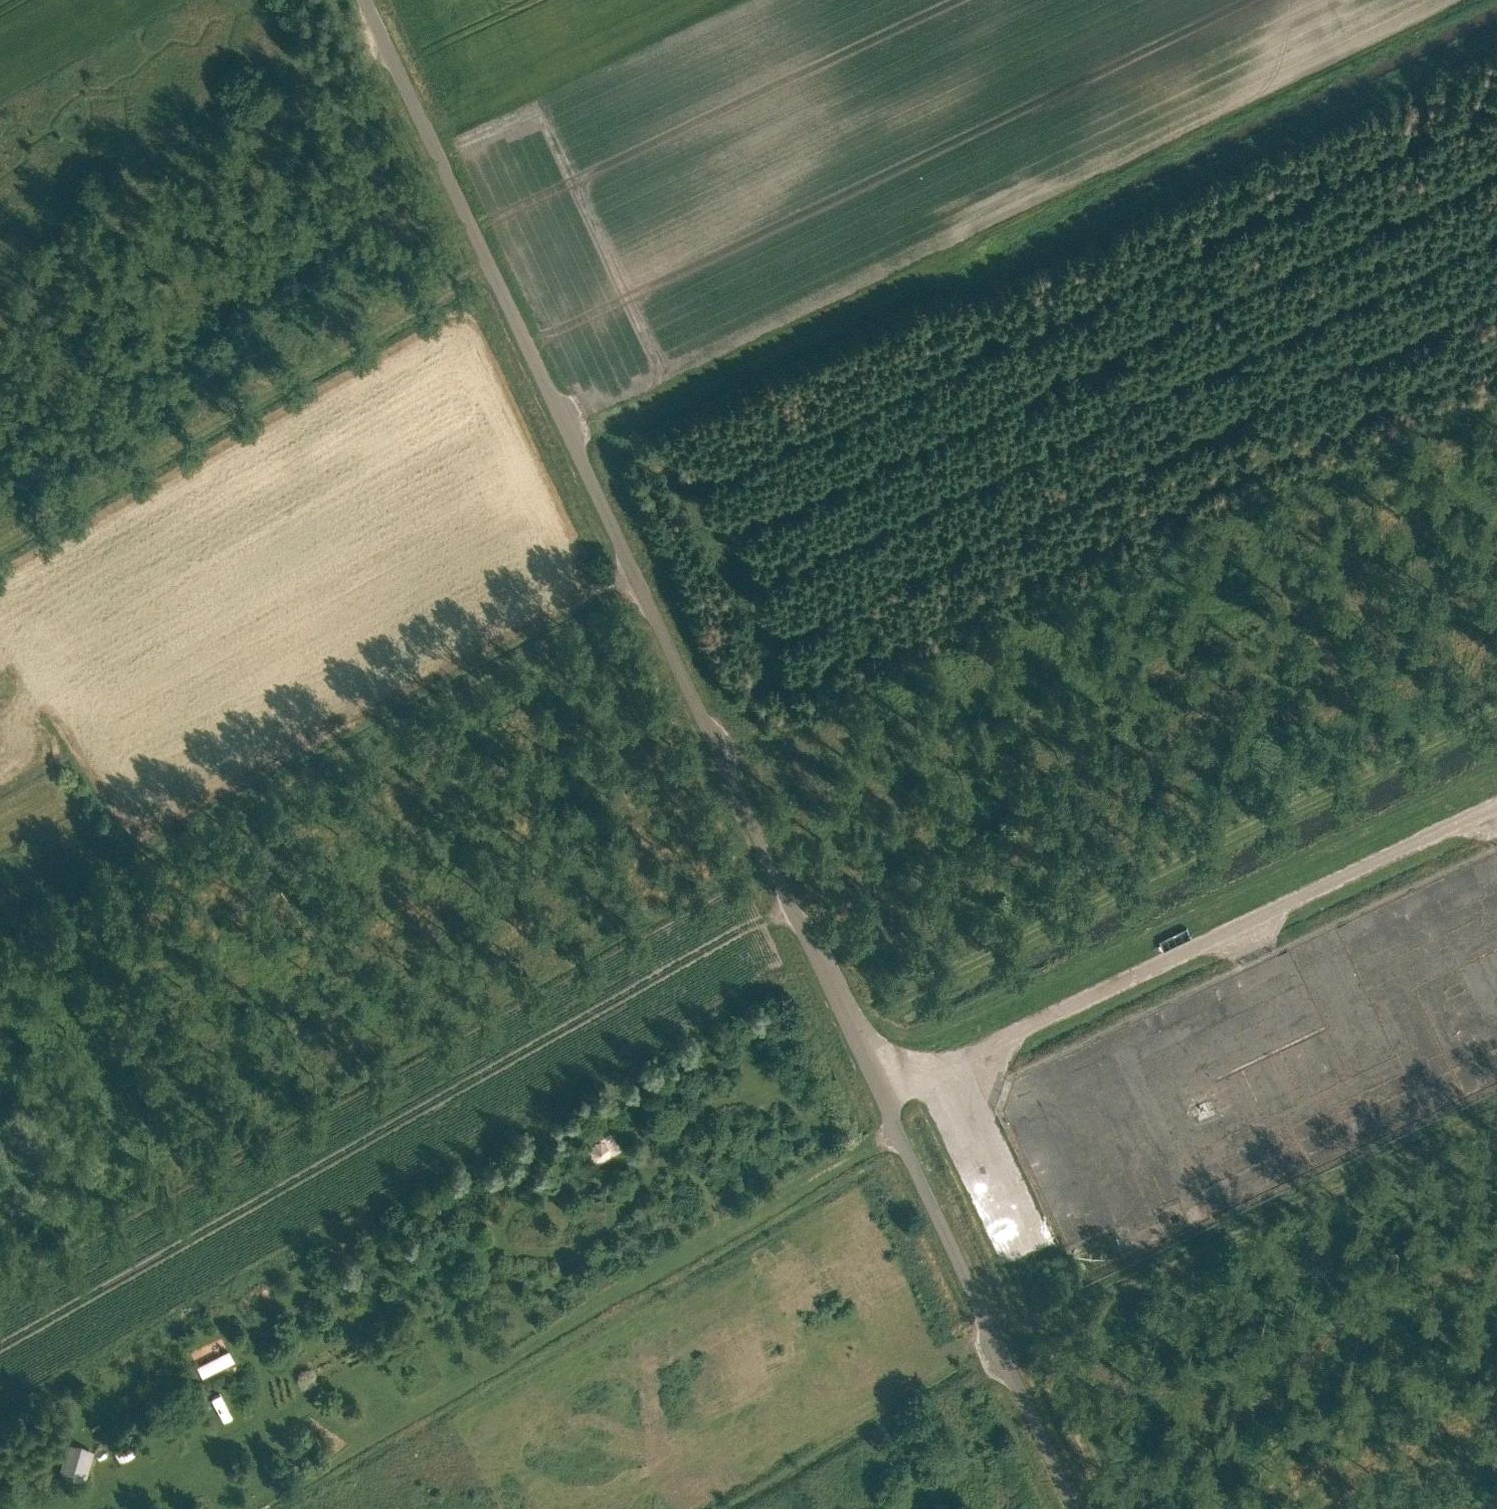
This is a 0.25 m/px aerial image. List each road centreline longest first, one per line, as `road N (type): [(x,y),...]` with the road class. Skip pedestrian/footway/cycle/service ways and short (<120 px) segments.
road 1 (unclassified): [(1075,1508),(364,0)]
road 2 (track): [(899,1133),(618,1285),(252,1508)]

